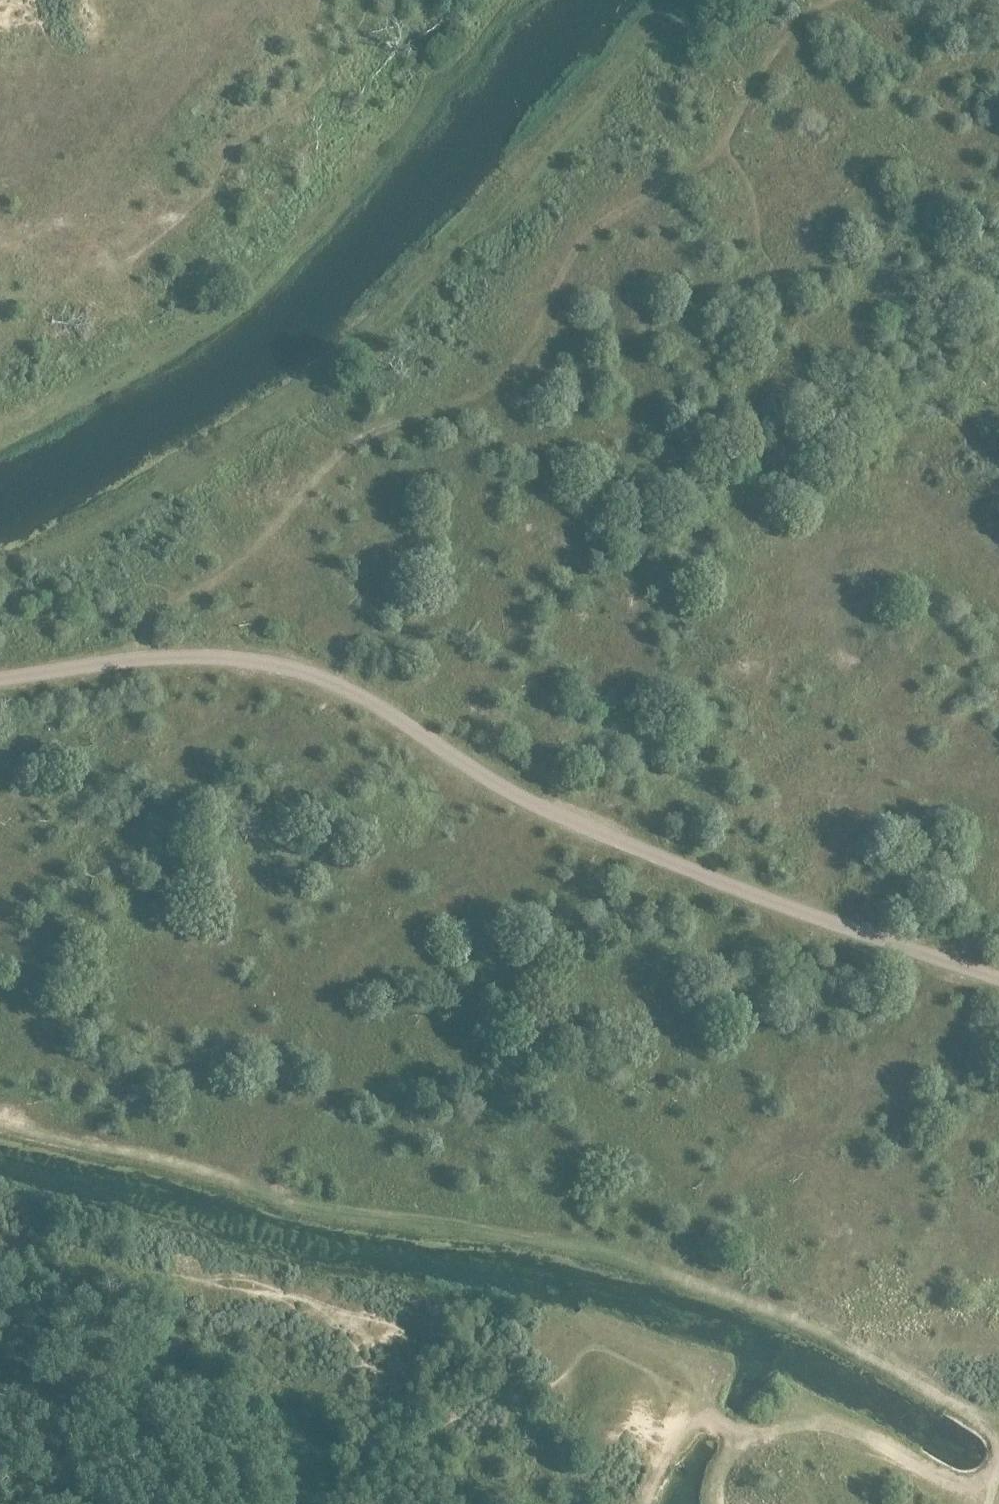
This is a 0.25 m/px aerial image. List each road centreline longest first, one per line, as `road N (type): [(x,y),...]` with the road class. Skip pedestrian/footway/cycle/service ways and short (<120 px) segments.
road 1 (track): [(998,978),(812,916),(578,824),(311,675),(201,656),(123,661)]
road 2 (track): [(123,661),(0,678)]

